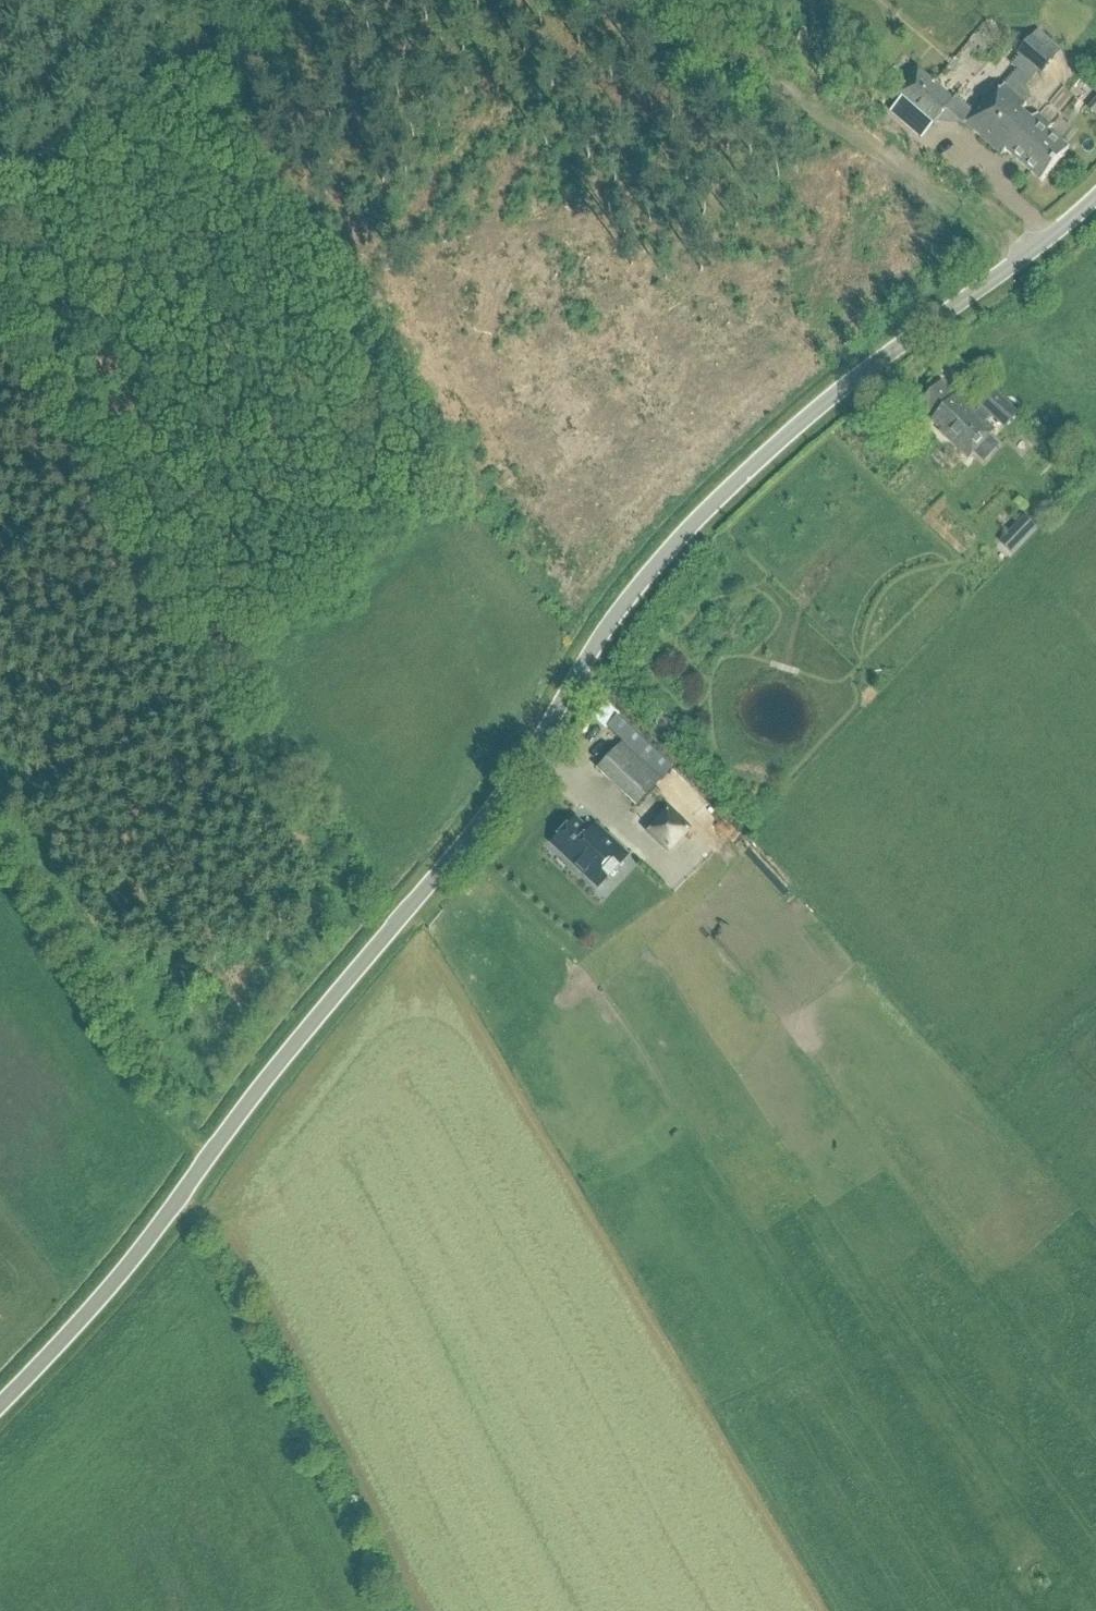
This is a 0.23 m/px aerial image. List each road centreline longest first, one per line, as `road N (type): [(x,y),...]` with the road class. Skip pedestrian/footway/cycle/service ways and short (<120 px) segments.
road 1 (unclassified): [(0,1405),(114,1283),(274,1070),(494,806),(606,628),(681,537),(829,400),(1095,198)]
road 2 (track): [(0,659),(193,979),(206,1058),(186,1110),(185,1138),(209,1155)]
road 3 (track): [(931,193),(646,0)]
road 4 (track): [(216,60),(89,147),(0,228)]

